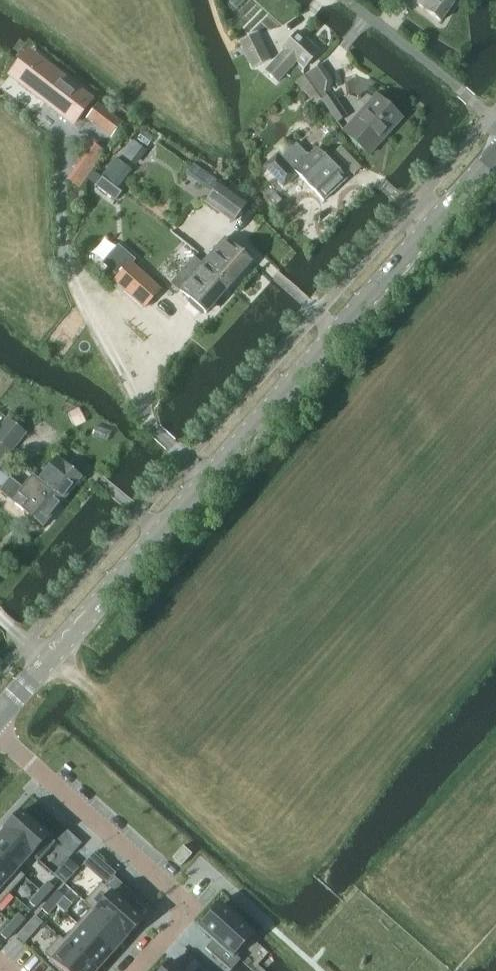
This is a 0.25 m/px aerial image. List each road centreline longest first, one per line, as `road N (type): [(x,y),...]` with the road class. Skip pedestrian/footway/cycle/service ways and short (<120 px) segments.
road 1 (tertiary): [(0,712),(495,153)]
road 2 (residential): [(135,970),(191,905),(0,739)]
road 3 (unclassified): [(495,121),(344,0)]

